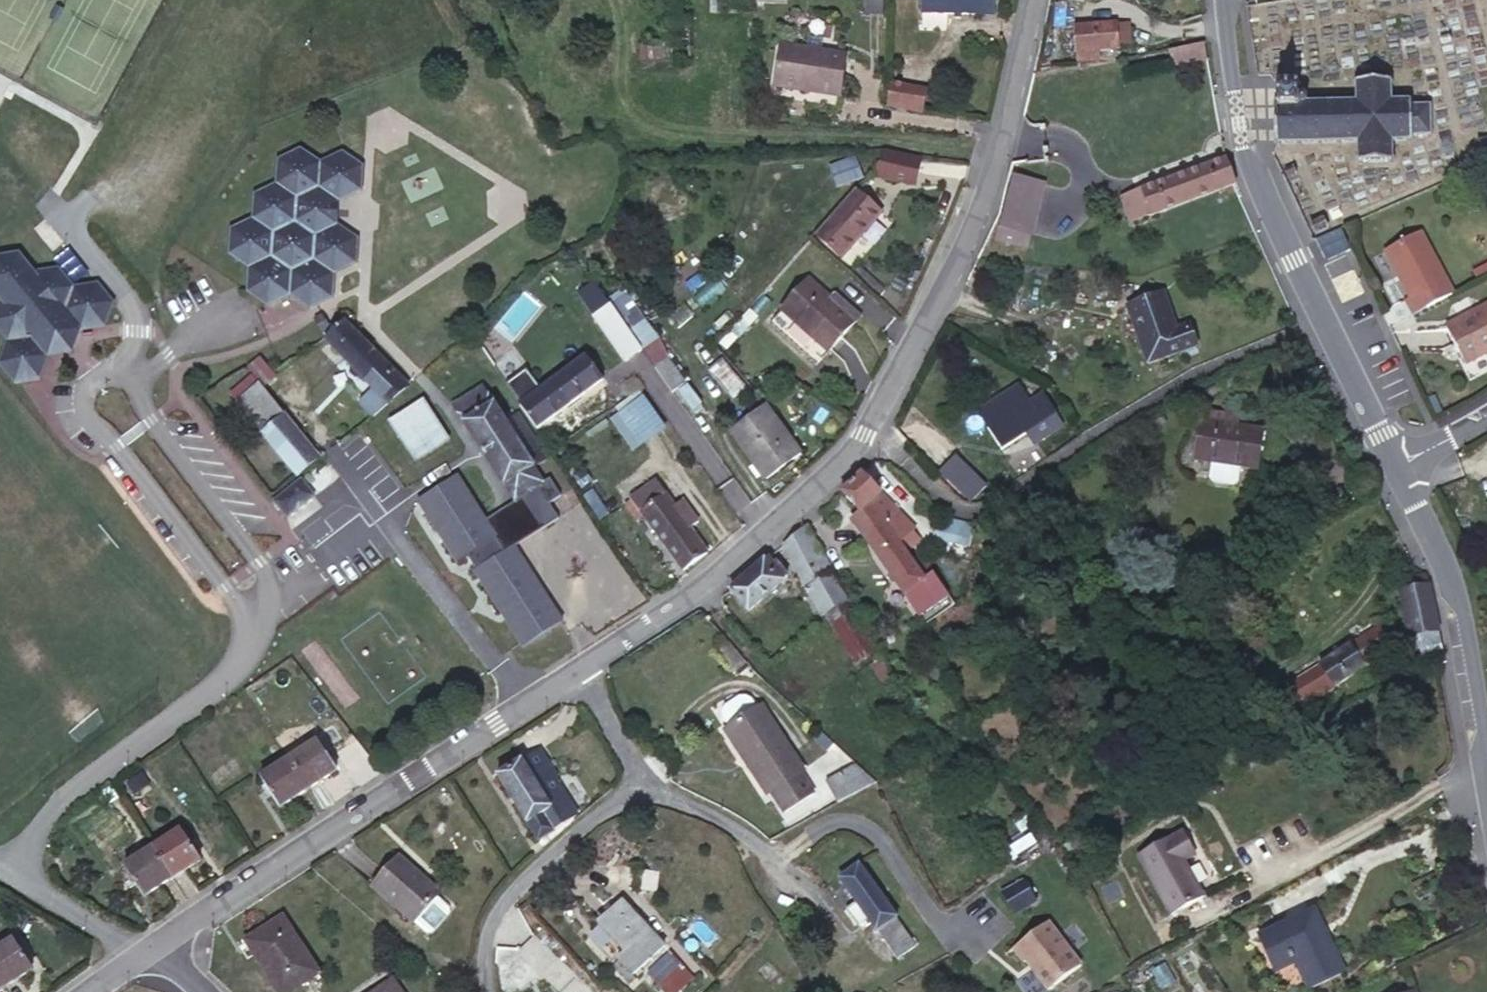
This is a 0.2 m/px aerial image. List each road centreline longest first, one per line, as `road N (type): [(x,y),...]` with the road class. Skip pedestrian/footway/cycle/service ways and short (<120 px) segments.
road 1 (residential): [(577,671),(764,537),(864,436),(994,163),(1034,0)]
road 2 (tertiary): [(1394,467),(1241,149),(1224,0)]
road 3 (residential): [(147,951),(526,704)]
road 4 (tertiary): [(1486,785),(1465,619),(1394,467)]
road 5 (residential): [(322,544),(371,506),(526,704)]
road 6 (residential): [(487,991),(485,937),(505,896),(639,787)]
road 7 (residential): [(639,787),(727,820),(826,921)]
road 8 (residential): [(639,787),(577,671)]

